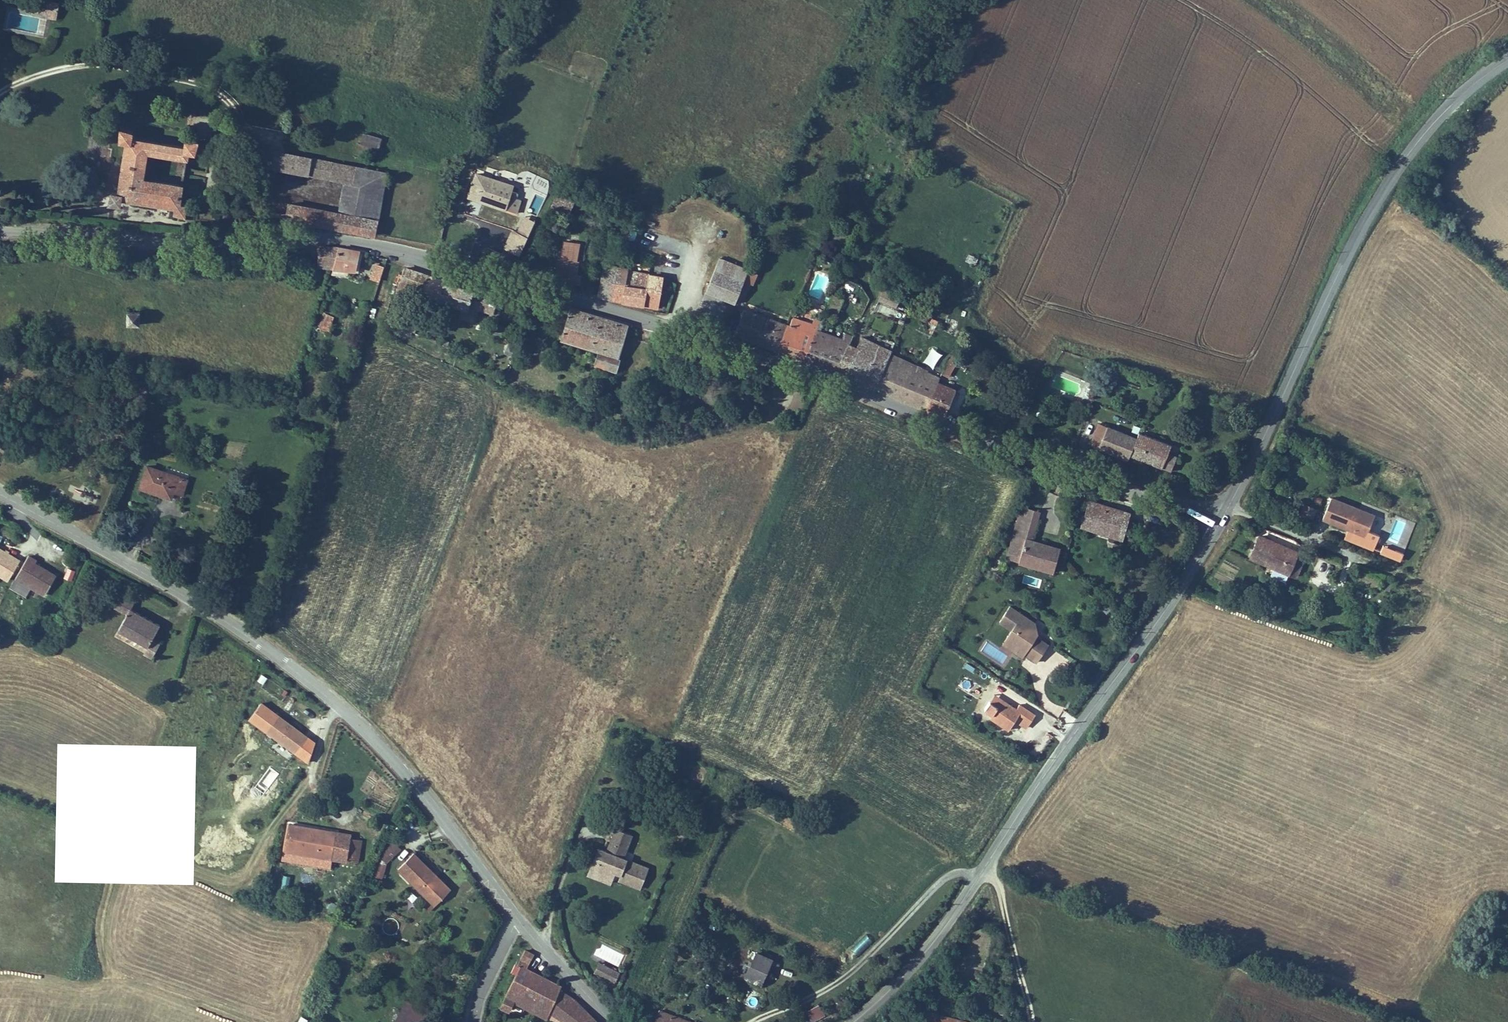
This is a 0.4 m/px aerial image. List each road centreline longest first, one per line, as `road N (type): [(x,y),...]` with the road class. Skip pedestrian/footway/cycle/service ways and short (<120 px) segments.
road 1 (tertiary): [(1222,516),(1082,476),(872,395),(571,295),(361,242),(159,243),(0,232)]
road 2 (tertiary): [(0,494),(197,604),(332,699),(406,773),(520,923)]
road 3 (tertiary): [(1222,516),(1189,577),(952,920),(921,962),(853,1021)]
road 4 (tertiary): [(1507,59),(1439,113),(1390,176),(1222,516)]
road 5 (track): [(1228,507),(1402,575),(1507,629)]
road 6 (track): [(1444,599),(1369,660),(1173,600)]
road 7 (tertiary): [(520,923),(610,1021)]

